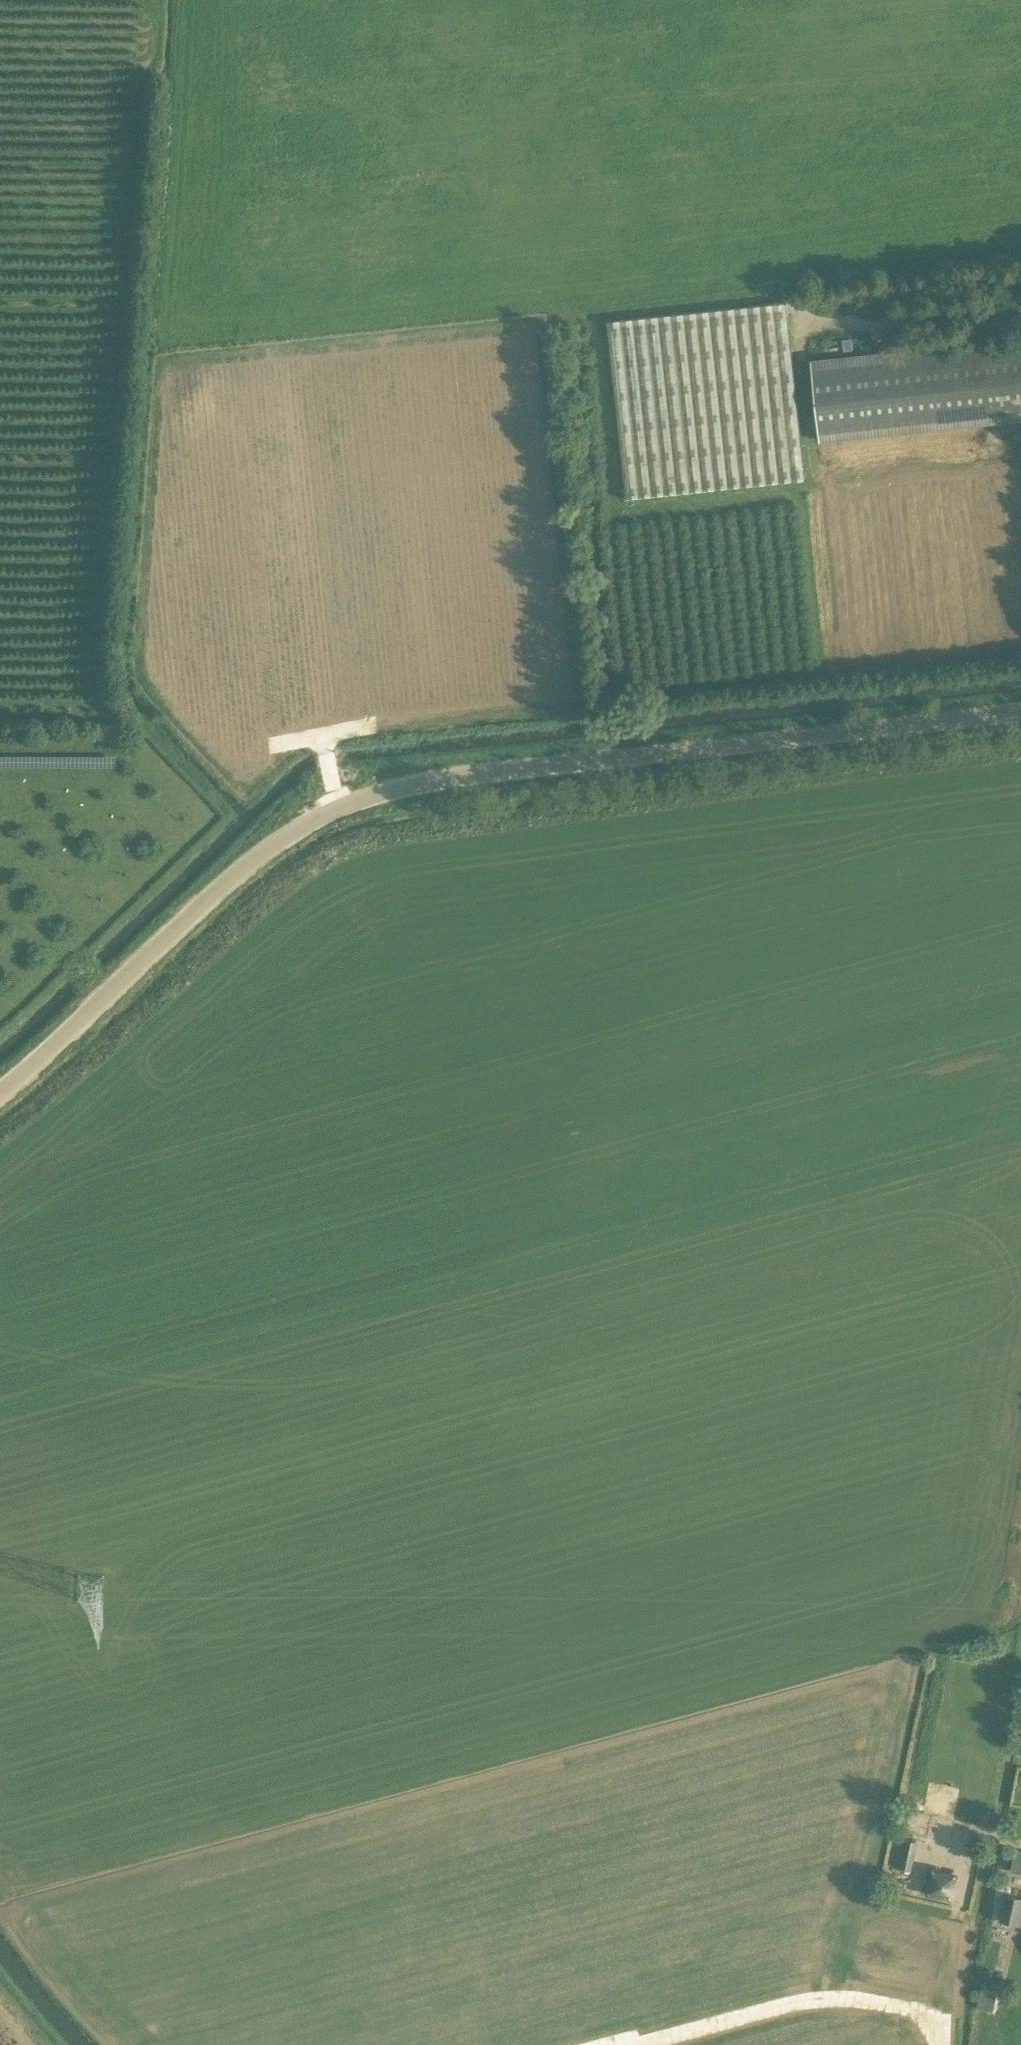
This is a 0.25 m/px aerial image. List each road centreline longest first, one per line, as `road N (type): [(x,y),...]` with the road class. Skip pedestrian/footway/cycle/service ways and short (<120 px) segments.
road 1 (unclassified): [(0,1092),(272,844),(366,796),(534,765),(1020,710)]

